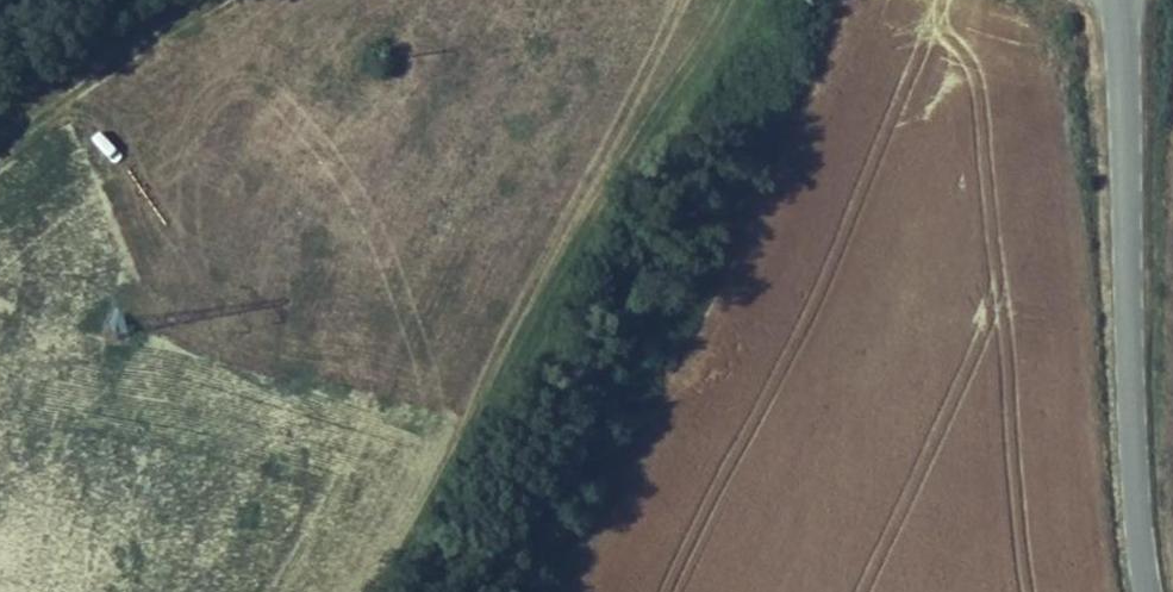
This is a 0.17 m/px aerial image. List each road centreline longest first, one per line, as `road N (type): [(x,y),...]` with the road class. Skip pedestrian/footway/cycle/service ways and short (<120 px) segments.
road 1 (unclassified): [(1146,591),(1132,462),(1116,0)]
road 2 (track): [(206,0),(0,148)]

